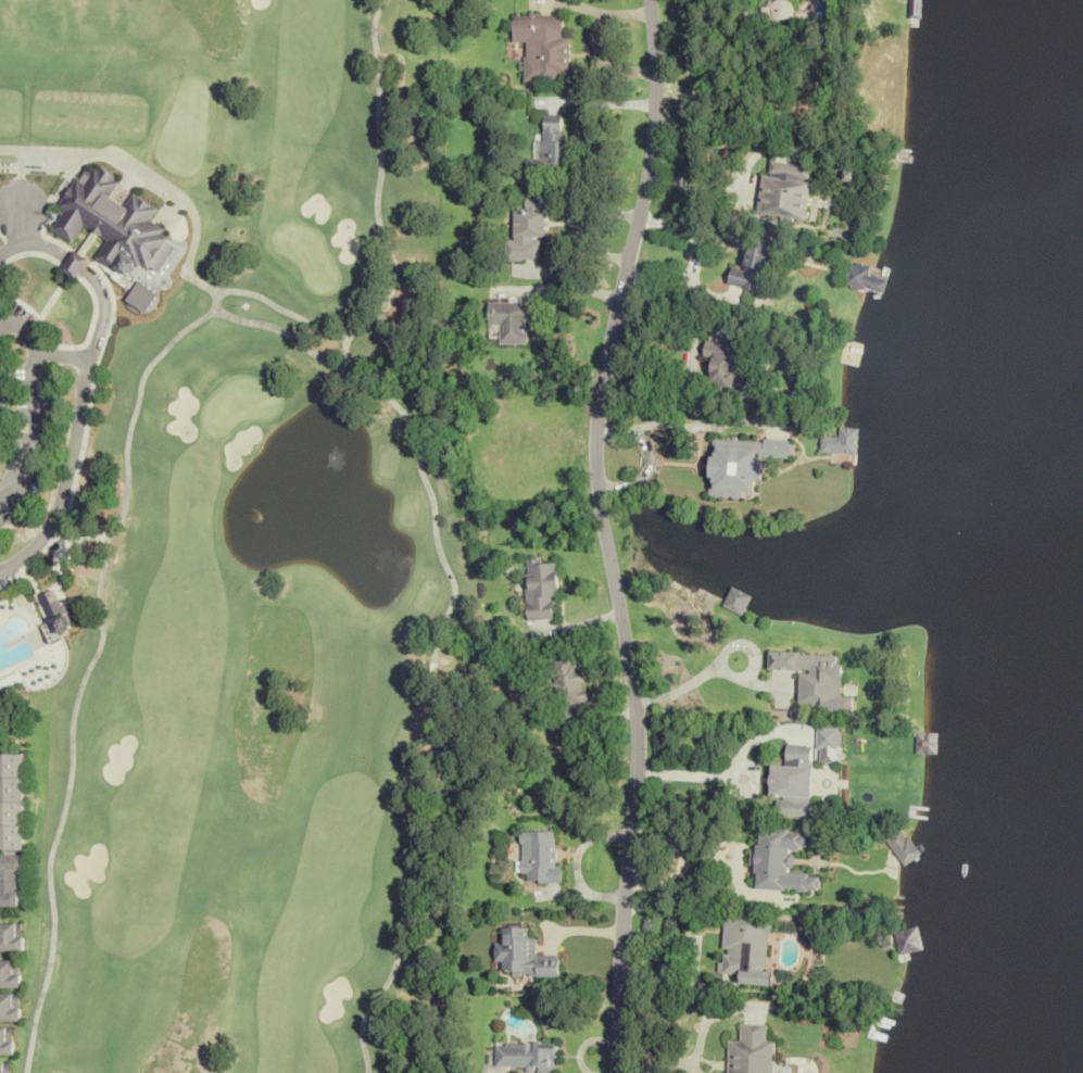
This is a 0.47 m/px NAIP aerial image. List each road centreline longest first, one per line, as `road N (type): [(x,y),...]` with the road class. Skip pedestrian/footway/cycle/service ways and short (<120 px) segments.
road 1 (residential): [(615,1072),(637,758),(595,430),(656,124),(651,0)]
road 2 (residential): [(0,572),(29,551),(59,509),(86,382),(72,354),(40,359),(27,462),(0,509)]

